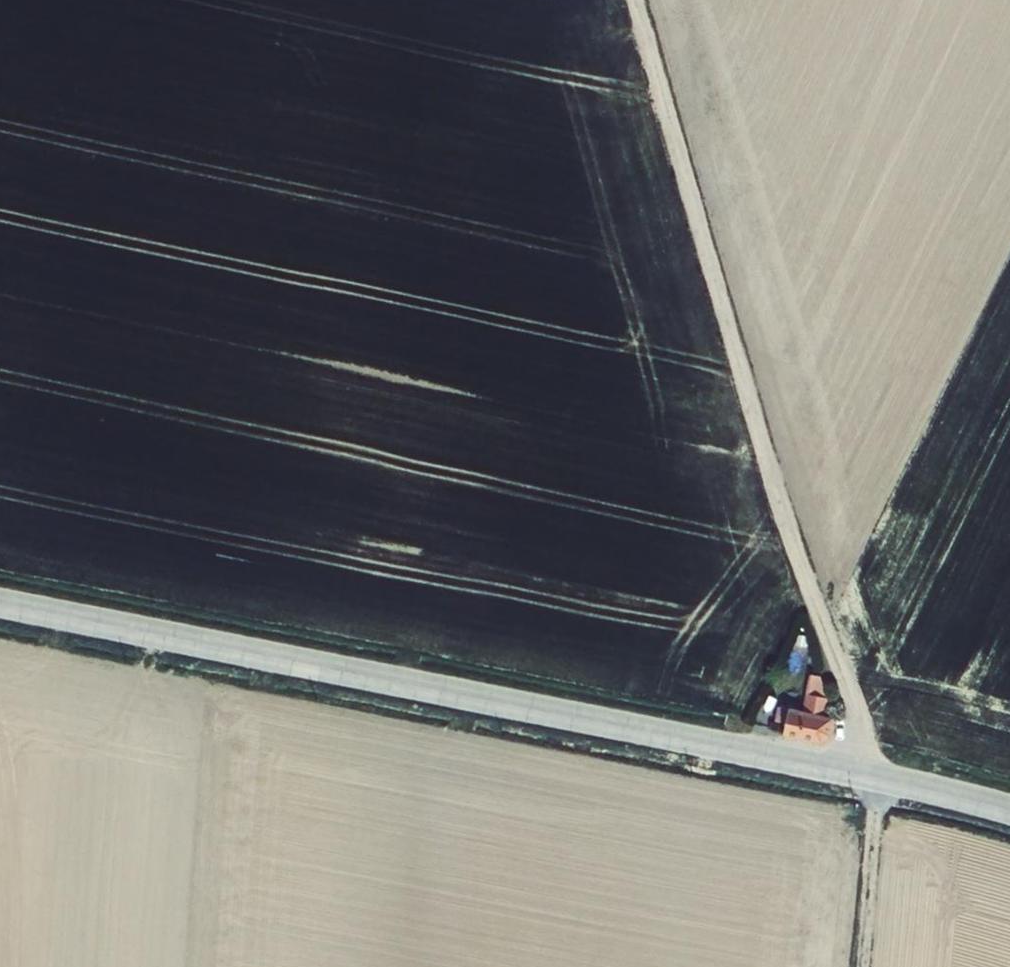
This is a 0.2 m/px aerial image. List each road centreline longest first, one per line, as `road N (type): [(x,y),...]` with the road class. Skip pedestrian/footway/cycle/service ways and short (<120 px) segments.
road 1 (tertiary): [(1009,820),(754,758),(0,609)]
road 2 (track): [(918,796),(847,651),(648,0)]

